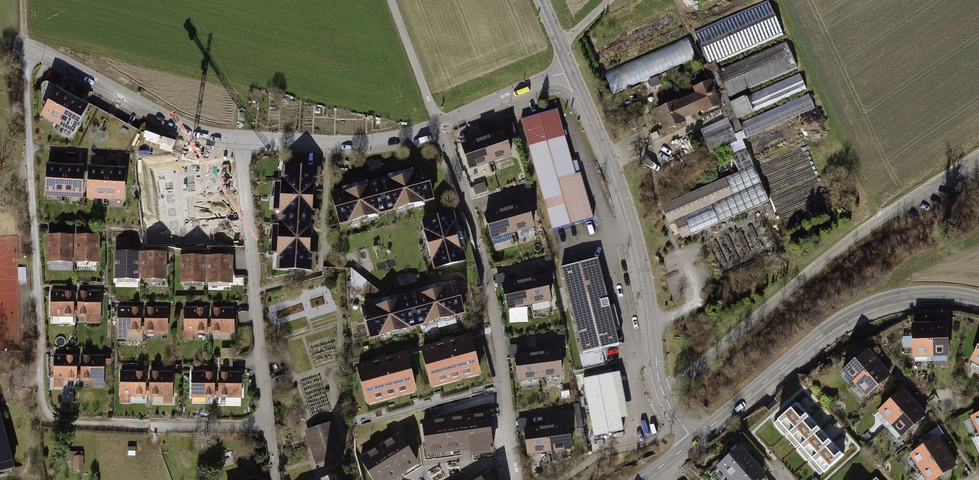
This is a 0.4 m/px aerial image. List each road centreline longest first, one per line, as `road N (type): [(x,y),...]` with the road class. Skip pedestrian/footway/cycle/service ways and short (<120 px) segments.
road 1 (tertiary): [(570,70),(634,233),(664,396),(695,442)]
road 2 (residential): [(441,126),(495,310),(519,479)]
road 3 (residential): [(276,479),(240,139)]
road 4 (tertiary): [(978,303),(918,298),(855,317),(695,442)]
road 5 (residential): [(29,48),(167,122),(240,139)]
road 6 (residential): [(441,126),(570,70)]
road 7 (residential): [(329,145),(322,275)]

